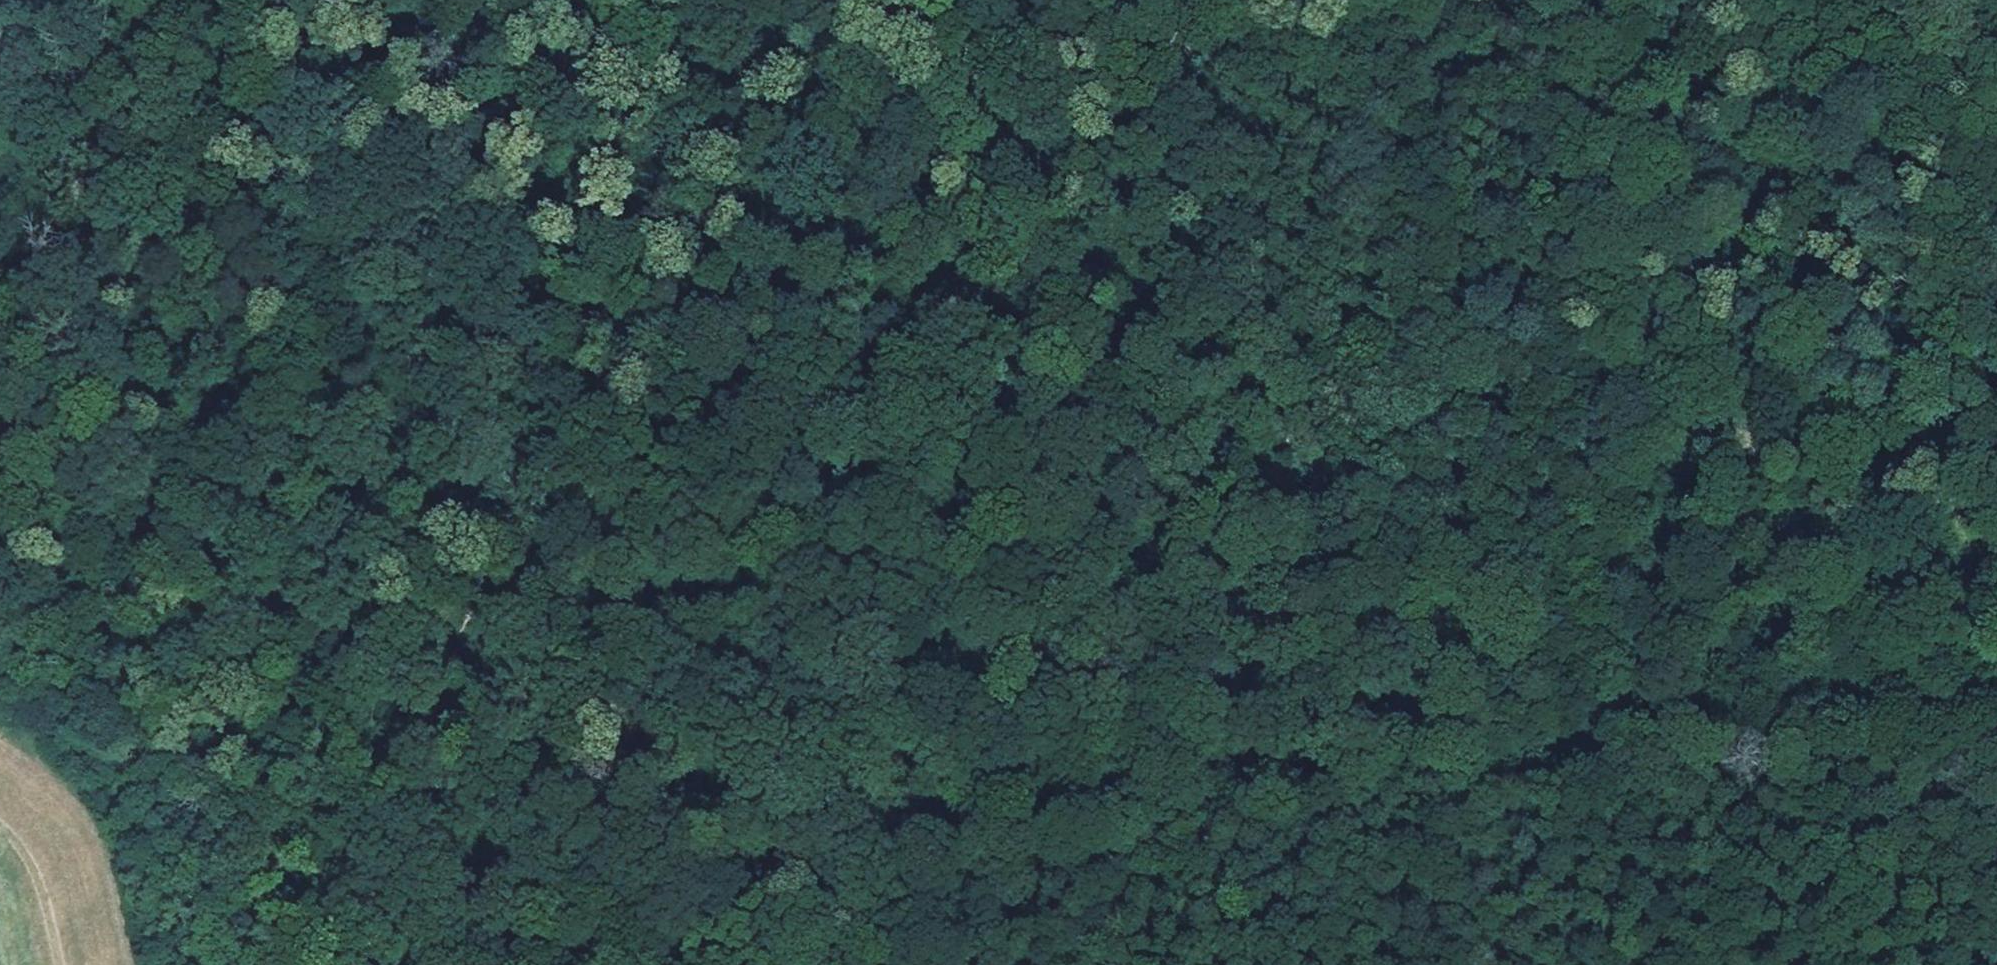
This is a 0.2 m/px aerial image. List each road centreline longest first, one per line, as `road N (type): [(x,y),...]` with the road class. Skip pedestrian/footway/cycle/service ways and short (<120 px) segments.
road 1 (track): [(0,384),(27,359),(83,221),(111,181),(690,77),(1391,0)]

